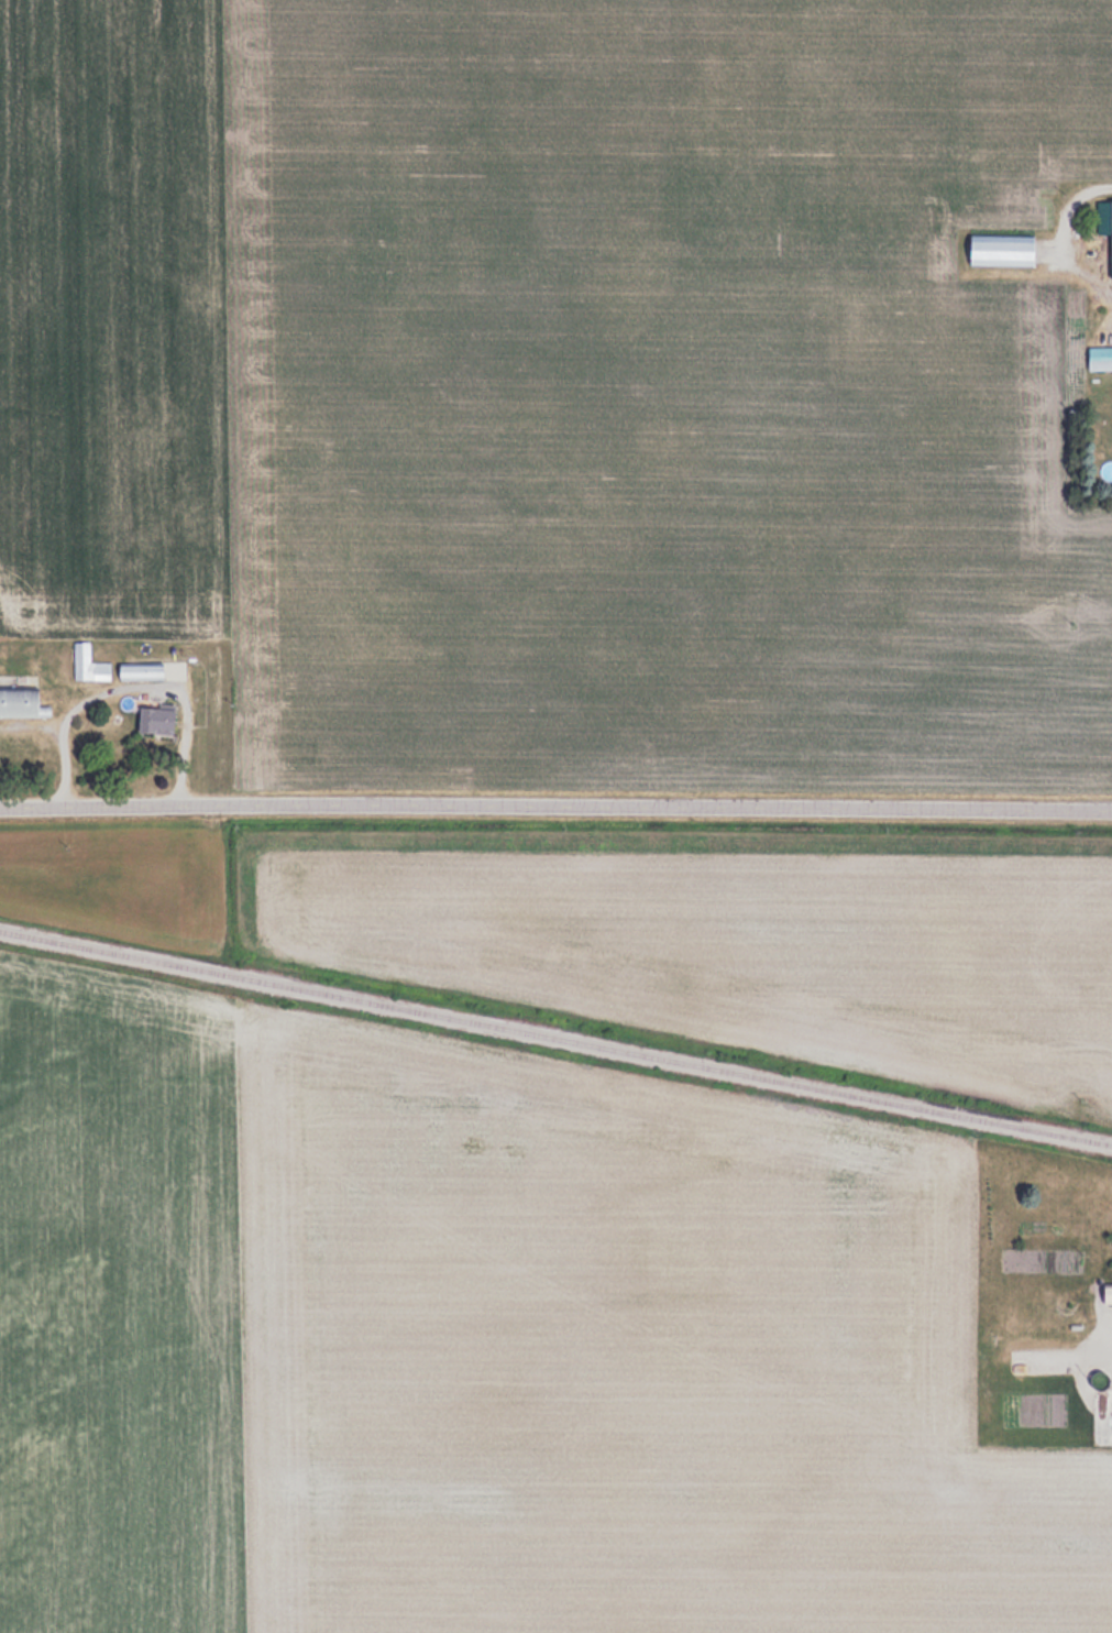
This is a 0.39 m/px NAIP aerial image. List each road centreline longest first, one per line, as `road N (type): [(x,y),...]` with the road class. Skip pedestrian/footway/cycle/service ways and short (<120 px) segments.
road 1 (tertiary): [(0,814),(1111,817)]

